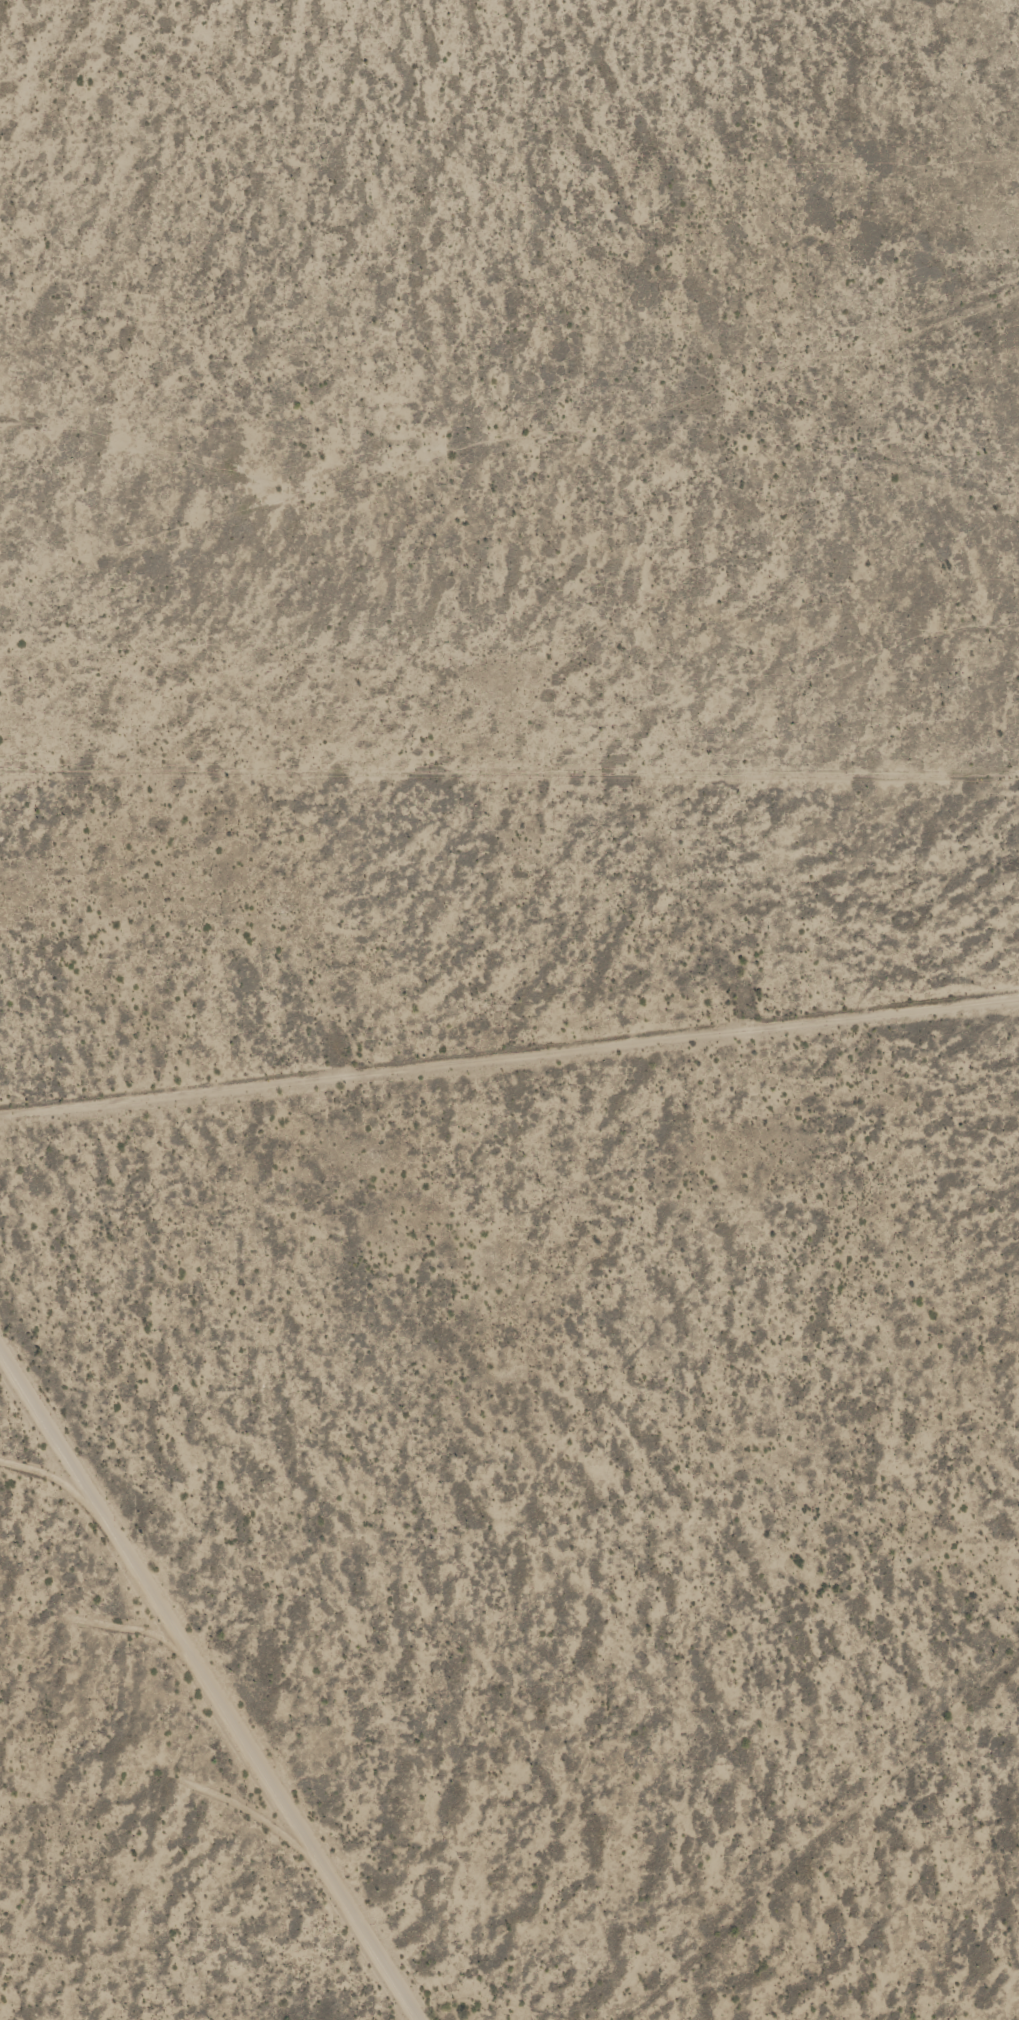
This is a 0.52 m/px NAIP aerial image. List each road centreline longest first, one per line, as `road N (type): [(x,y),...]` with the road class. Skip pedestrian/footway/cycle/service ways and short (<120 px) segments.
road 1 (track): [(409,2019),(0,1368)]

